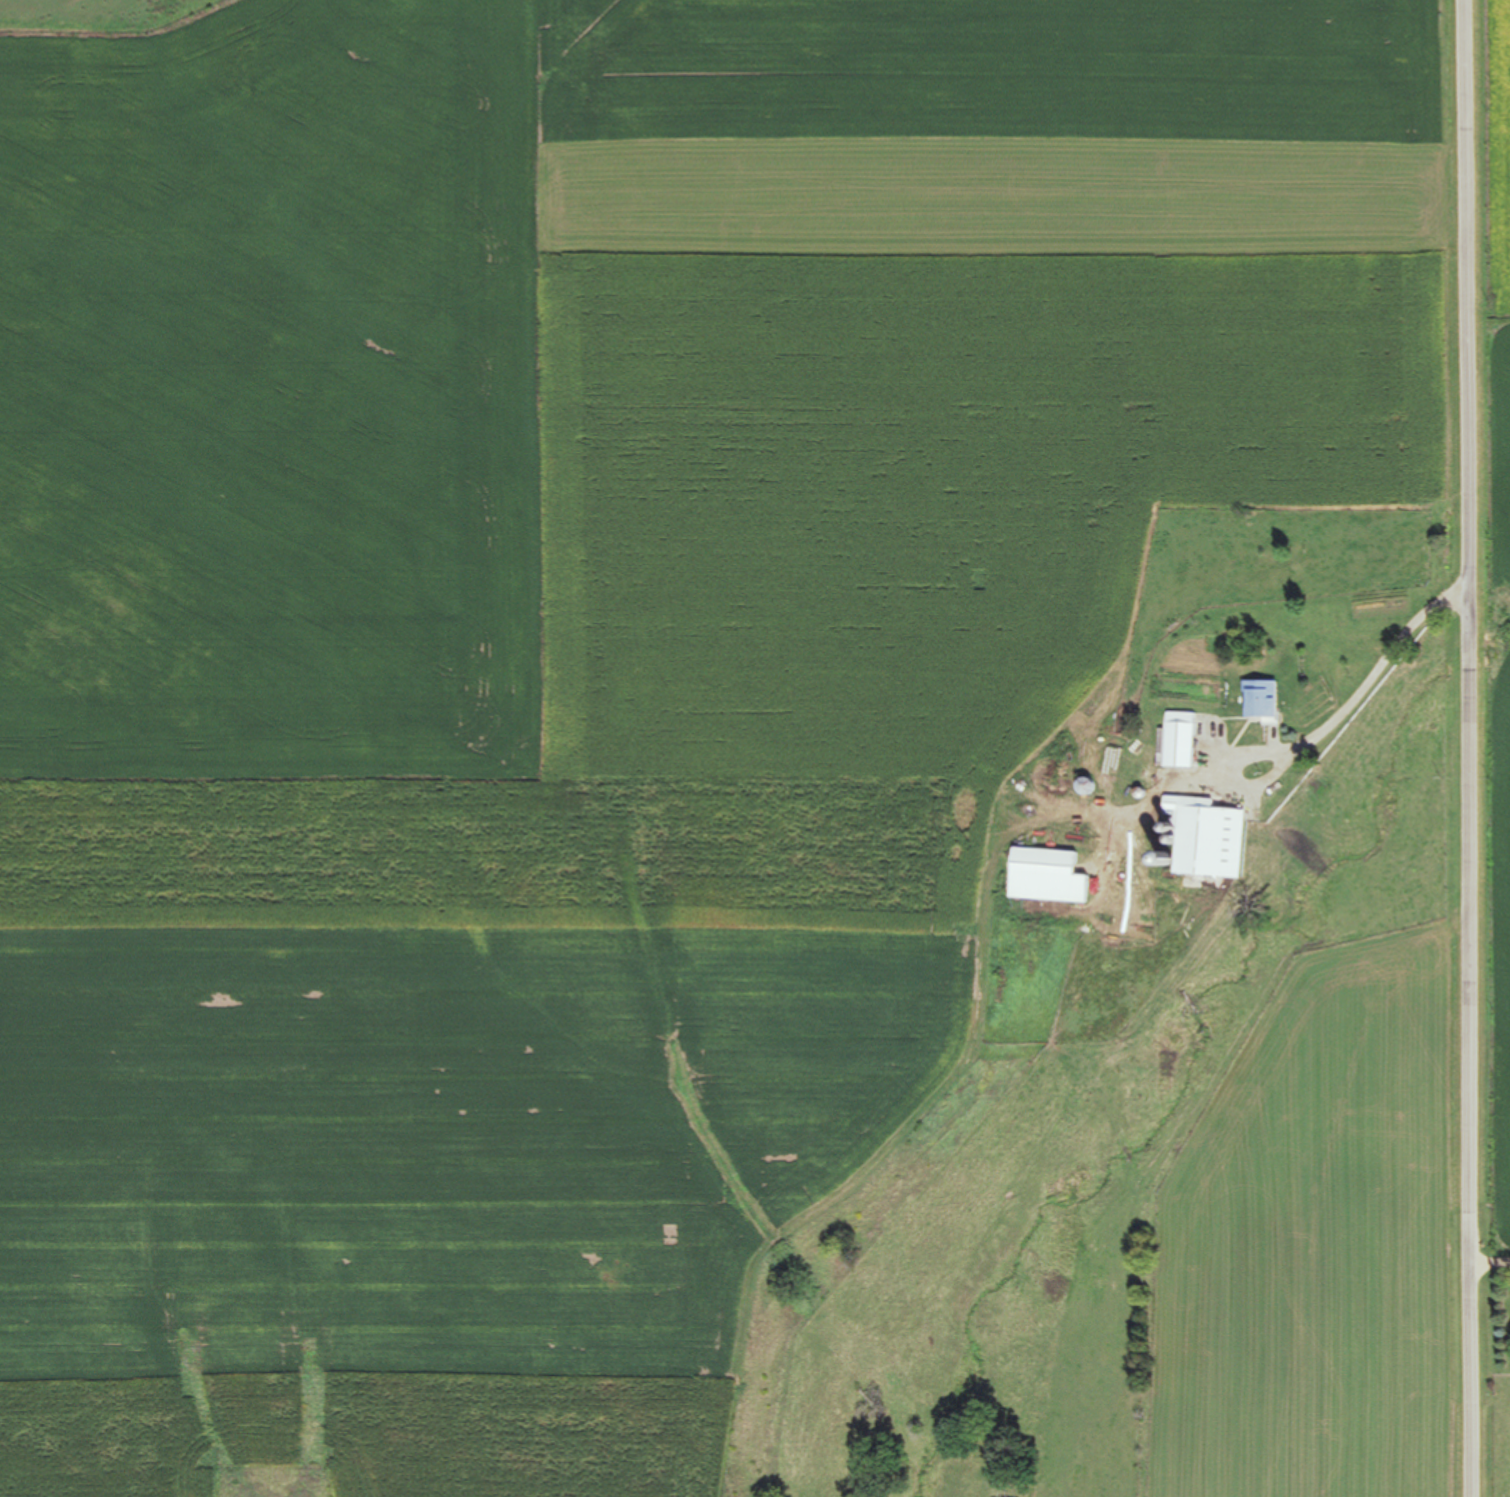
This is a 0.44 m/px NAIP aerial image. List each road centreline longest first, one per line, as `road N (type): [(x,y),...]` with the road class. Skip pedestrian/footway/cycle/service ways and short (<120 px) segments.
road 1 (residential): [(1470,1496),(1467,0)]

